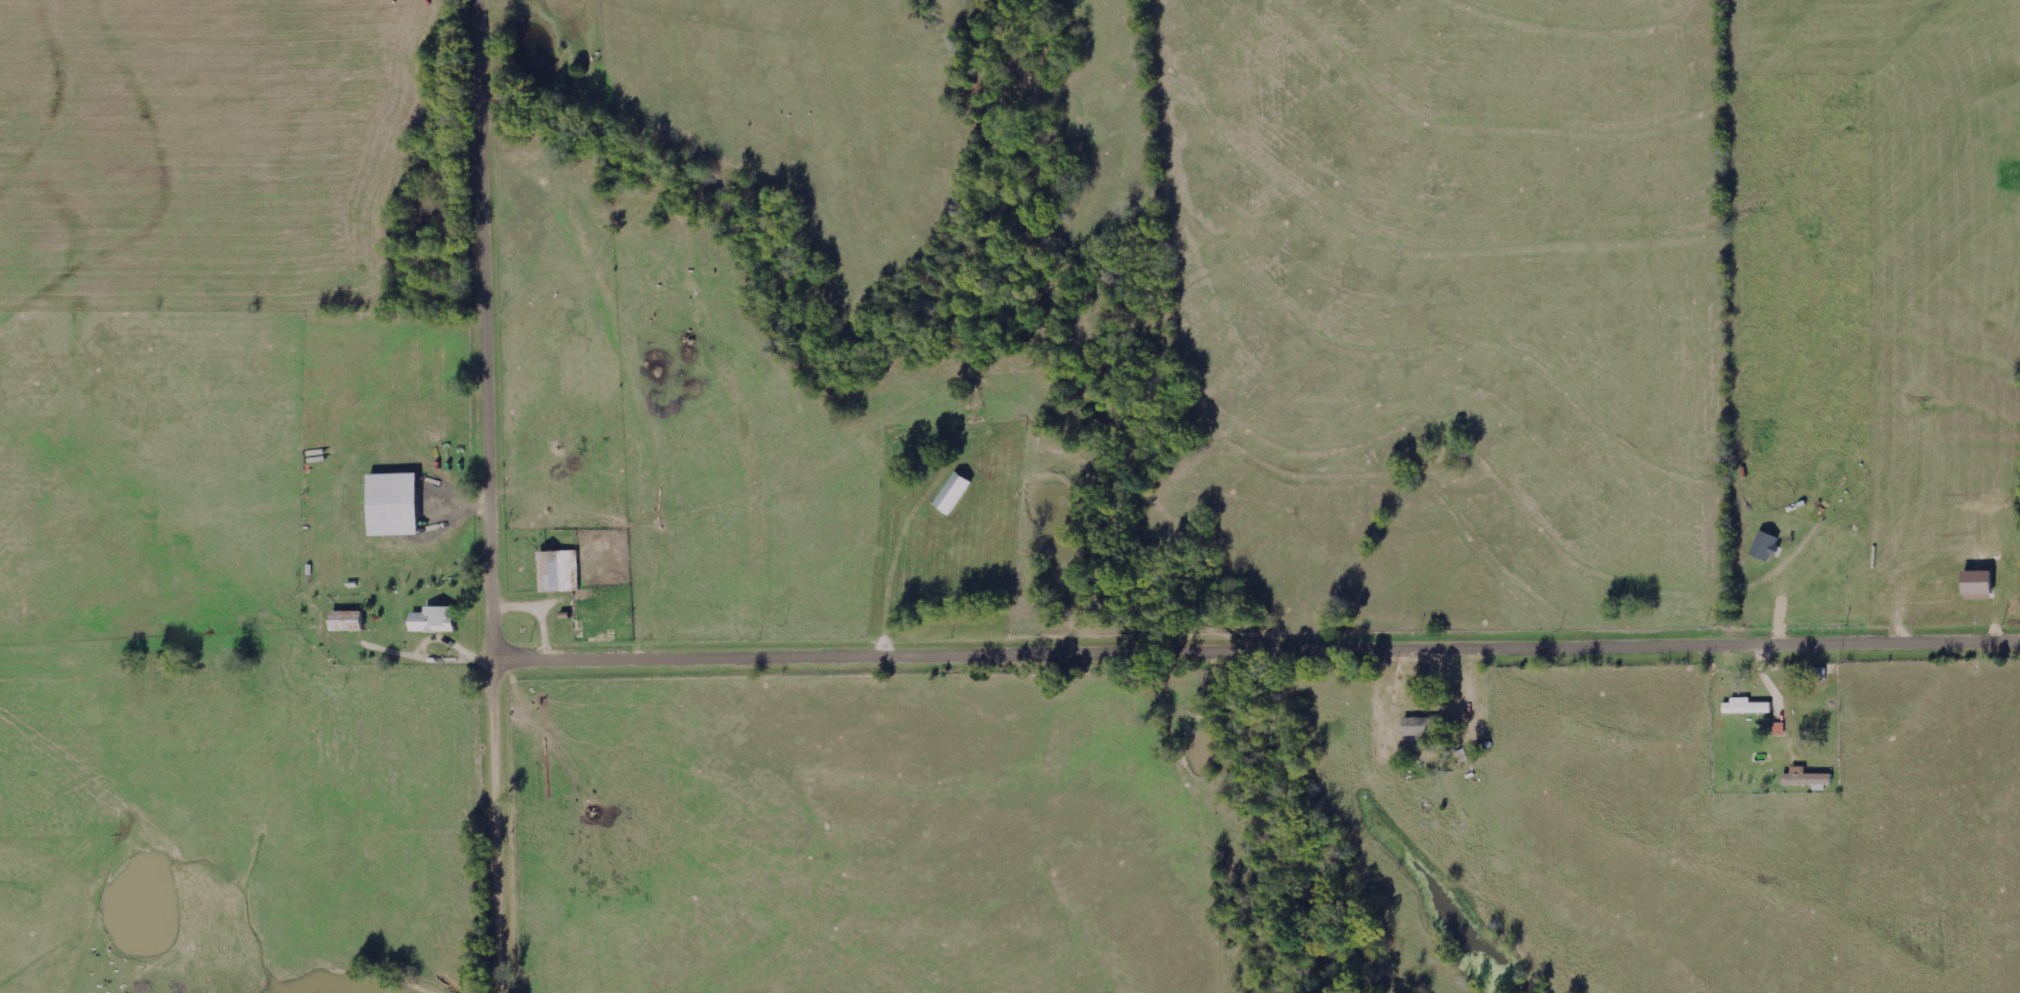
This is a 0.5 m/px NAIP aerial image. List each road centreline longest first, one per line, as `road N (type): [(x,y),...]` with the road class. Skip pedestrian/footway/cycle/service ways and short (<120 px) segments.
road 1 (residential): [(503,665),(2019,644)]
road 2 (residential): [(510,992),(488,0)]

